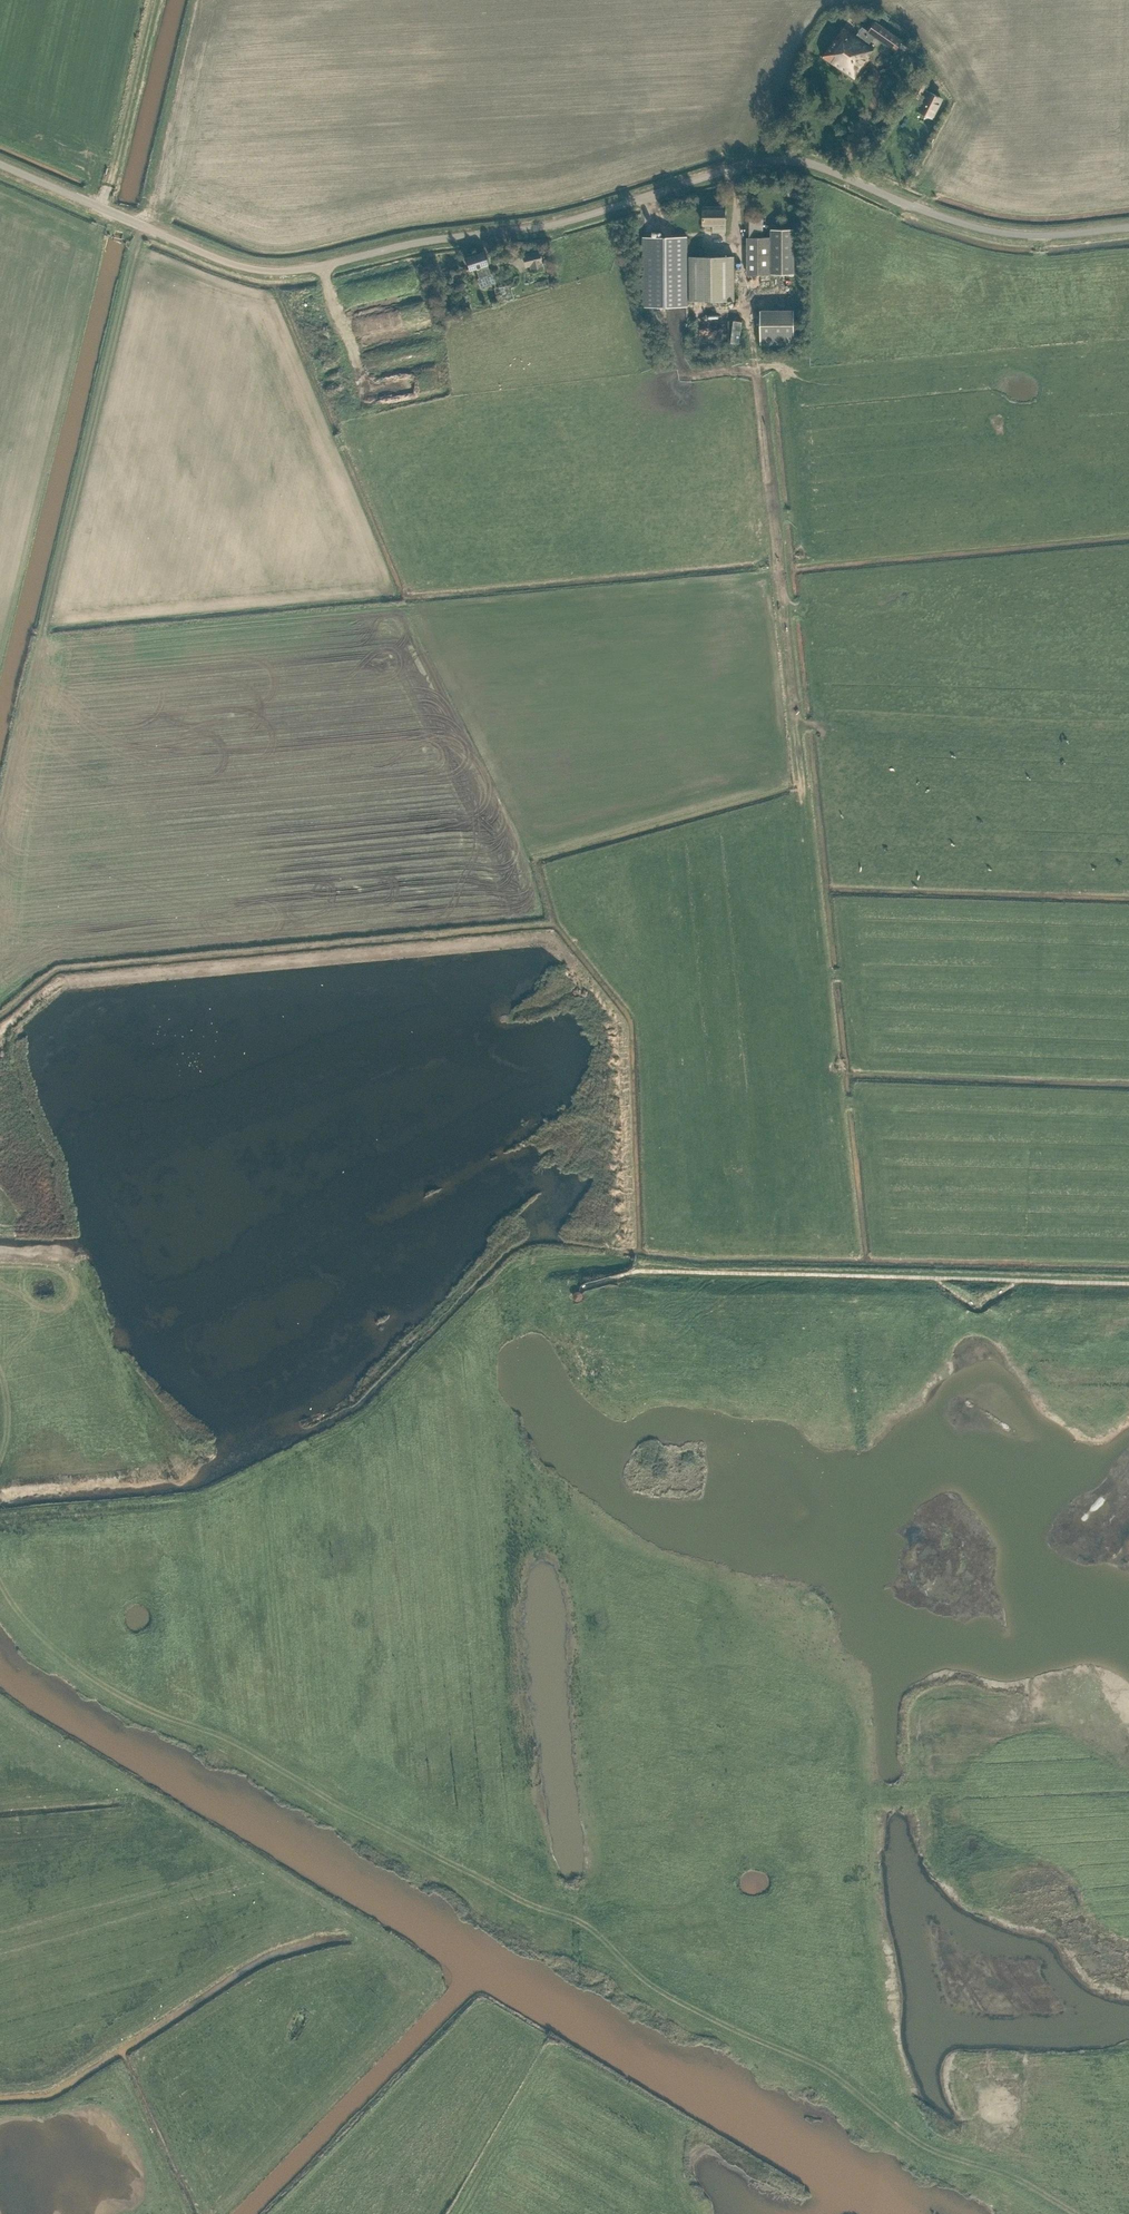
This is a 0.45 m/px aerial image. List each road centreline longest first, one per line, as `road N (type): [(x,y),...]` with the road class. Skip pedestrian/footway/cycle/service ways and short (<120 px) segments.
road 1 (unclassified): [(156,234),(273,274),(533,229),(767,160),(820,167),(967,225),(1028,236),(1128,228)]
road 2 (track): [(740,242),(804,796)]
road 3 (track): [(1128,1281),(648,1266),(580,1291)]
road 4 (unclassified): [(156,234),(0,167)]

